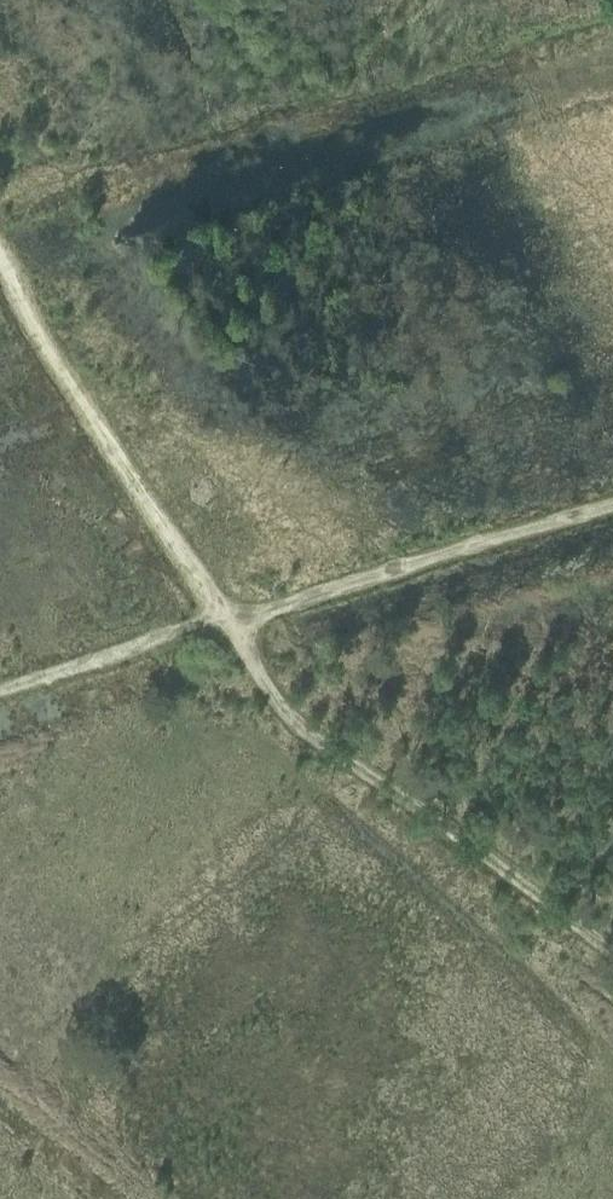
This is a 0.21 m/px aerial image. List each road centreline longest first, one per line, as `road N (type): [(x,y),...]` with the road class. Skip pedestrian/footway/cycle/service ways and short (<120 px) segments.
road 1 (track): [(612,962),(286,718),(218,620)]
road 2 (track): [(218,620),(0,268)]
road 3 (track): [(612,500),(218,620)]
road 4 (track): [(218,620),(0,689)]

